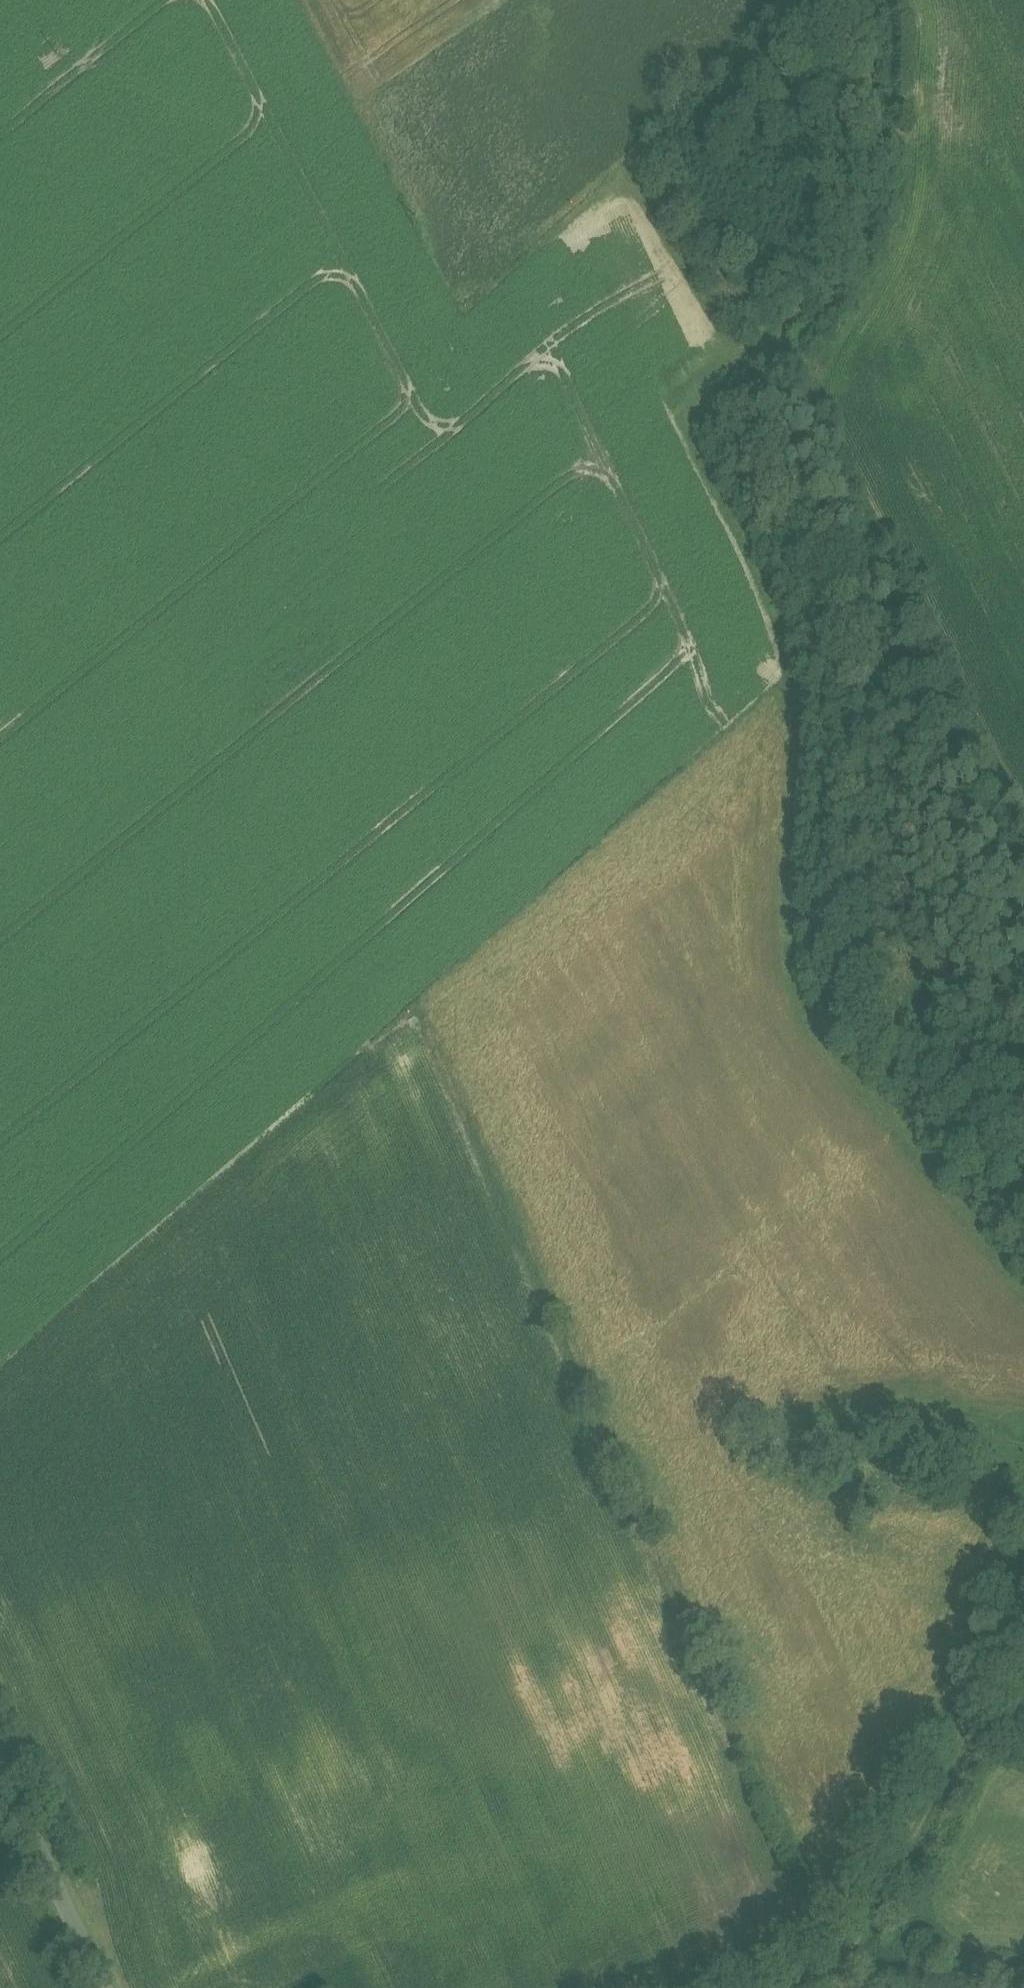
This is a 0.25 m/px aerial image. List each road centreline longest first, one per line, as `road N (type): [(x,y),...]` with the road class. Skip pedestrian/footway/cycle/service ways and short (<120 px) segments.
road 1 (track): [(1023,1624),(856,1937),(831,1963),(780,1987)]
road 2 (unclassified): [(0,1761),(104,1987)]

